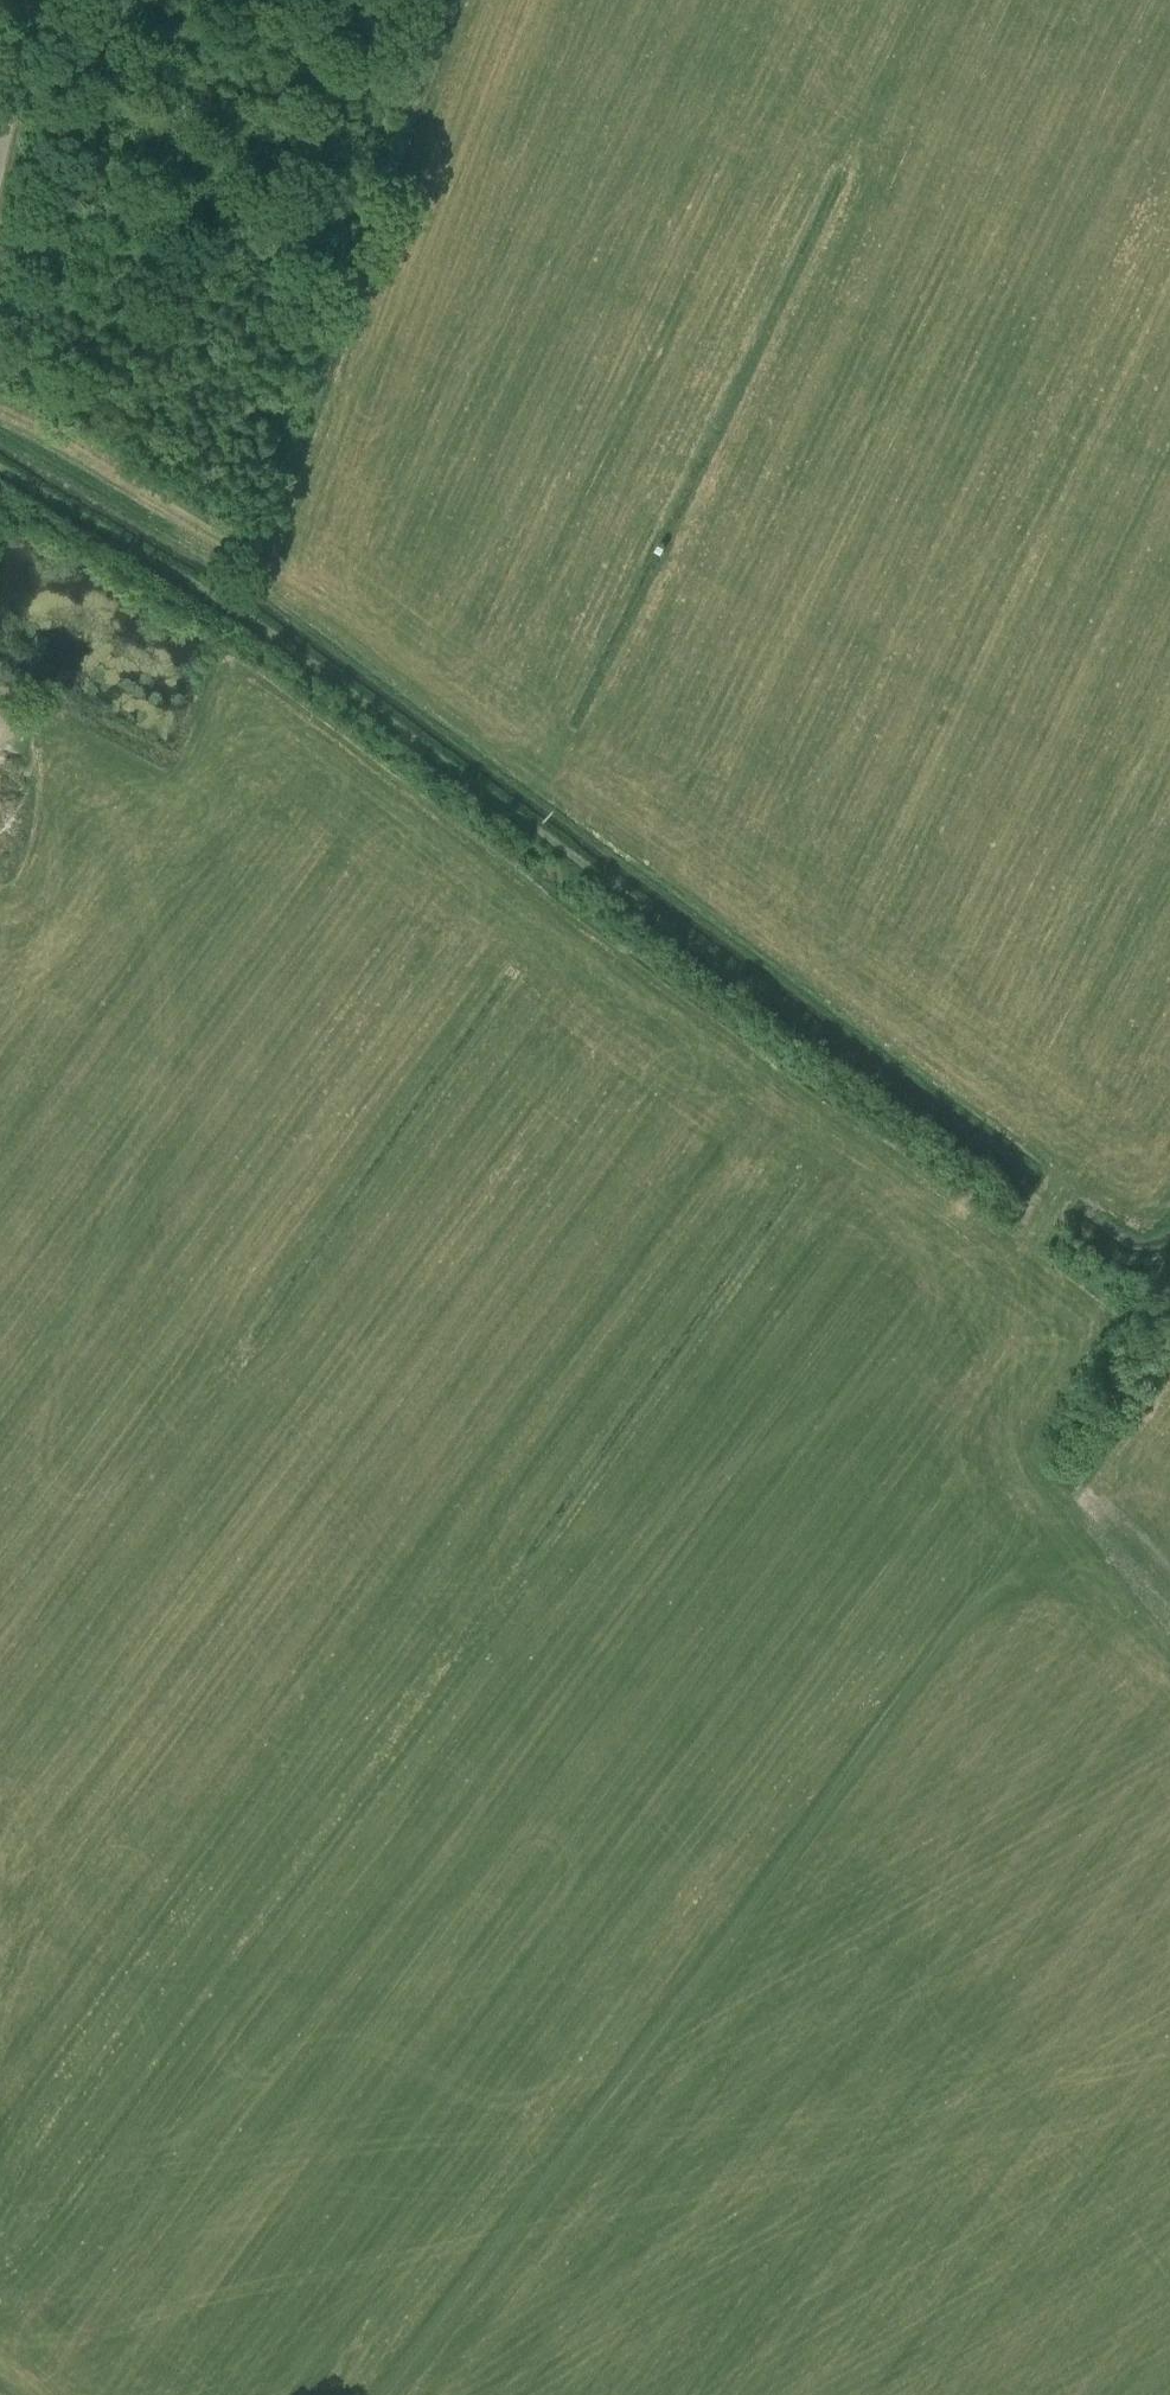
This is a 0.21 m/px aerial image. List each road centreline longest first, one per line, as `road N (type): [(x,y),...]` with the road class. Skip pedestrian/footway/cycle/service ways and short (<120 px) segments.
road 1 (unclassified): [(0,140),(30,0)]

